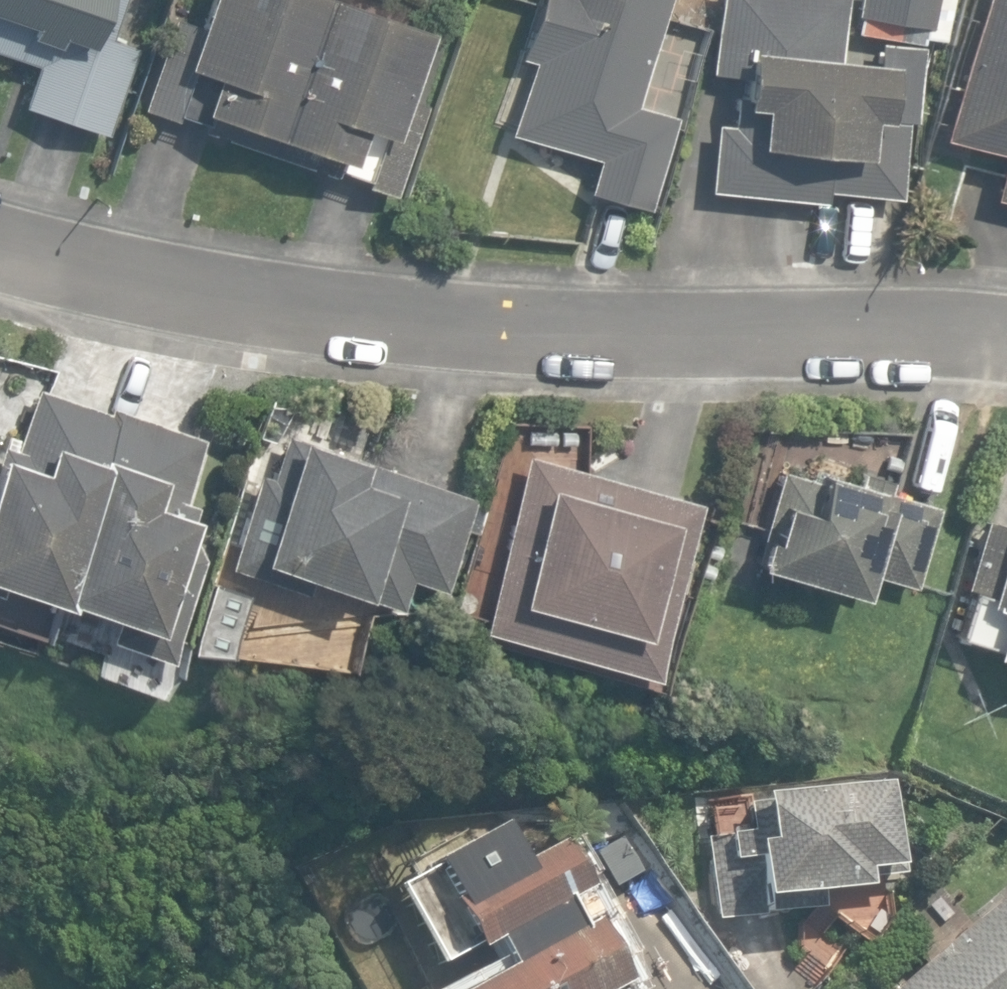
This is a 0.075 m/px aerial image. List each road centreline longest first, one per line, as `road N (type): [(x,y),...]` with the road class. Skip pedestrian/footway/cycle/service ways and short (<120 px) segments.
road 1 (residential): [(0,238),(120,271),(319,305),(492,324),(1006,329)]

